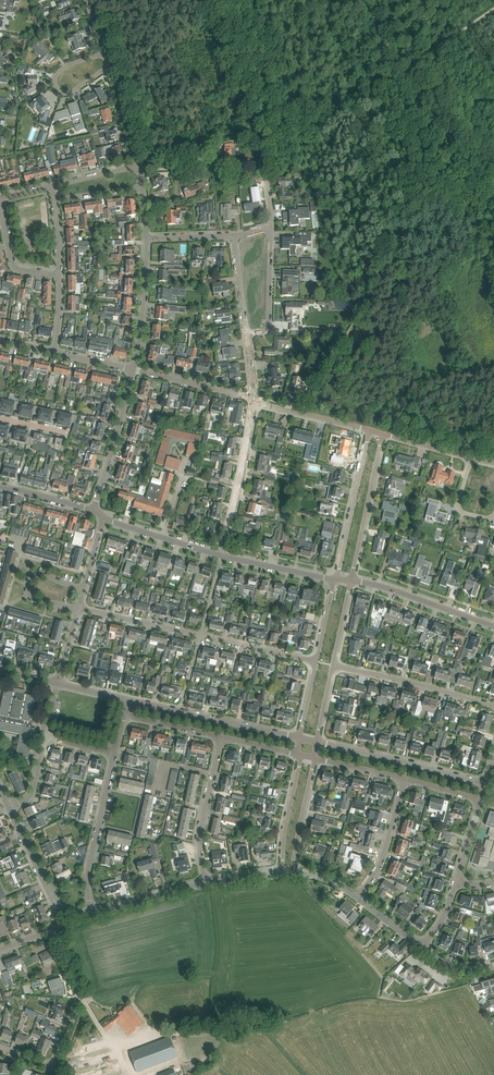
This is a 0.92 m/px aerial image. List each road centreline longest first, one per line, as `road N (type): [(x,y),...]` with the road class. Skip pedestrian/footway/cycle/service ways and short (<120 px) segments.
road 1 (residential): [(316,662),(80,609)]
road 2 (residential): [(485,785),(316,741)]
road 3 (residential): [(299,738),(131,701)]
road 4 (residential): [(493,706),(333,665)]
road 5 (residential): [(96,915),(90,856),(117,754)]
road 6 (residential): [(222,555),(254,403)]
road 7 (unclassified): [(334,580),(369,430)]
road 8 (residential): [(53,1067),(80,987),(58,925)]
road 9 (residential): [(207,884),(197,844),(221,738)]
road 10 (residential): [(352,580),(383,434)]
road 11 (tertiary): [(493,626),(352,580)]
road 12 (residential): [(94,510),(133,370)]
road 13 (residential): [(133,370),(147,239)]
road 14 (residential): [(106,54),(65,66),(55,87),(72,91),(110,66)]
road 15 (residential): [(357,897),(378,868),(404,779)]
road 16 (residential): [(80,609),(37,602),(28,584),(44,576),(85,592)]
road 17 (unclassified): [(254,395),(133,370)]
road 18 (residential): [(247,334),(268,328),(271,228)]

